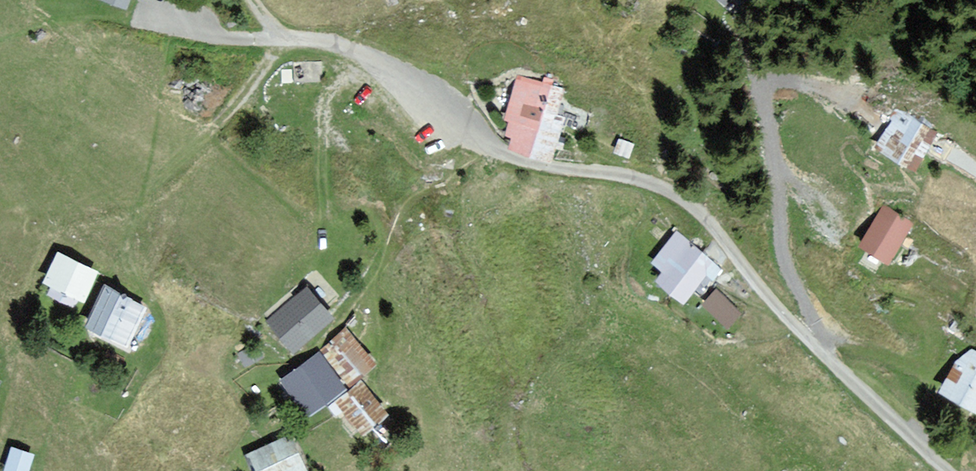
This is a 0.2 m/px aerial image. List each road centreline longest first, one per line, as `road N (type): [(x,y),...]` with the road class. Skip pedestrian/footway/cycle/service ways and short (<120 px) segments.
road 1 (track): [(948,470),(799,331),(677,194),(500,151),(459,129),(382,65),(329,41),(233,38),(156,23)]
road 2 (track): [(132,225),(148,197),(270,65),(276,38),(255,0)]
road 3 (track): [(330,329),(377,260),(399,205),(480,142)]
road 4 (track): [(328,251),(322,110),(336,87),(375,62)]

